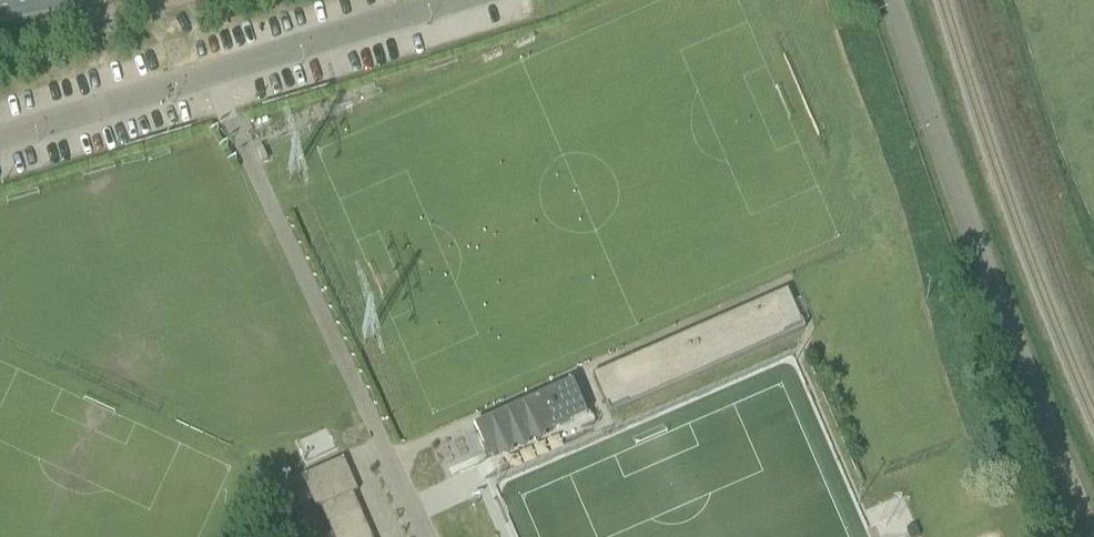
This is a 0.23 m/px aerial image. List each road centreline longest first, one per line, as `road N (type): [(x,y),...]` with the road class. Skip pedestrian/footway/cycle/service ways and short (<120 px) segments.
road 1 (unclassified): [(1089,536),(892,0)]
road 2 (unclassified): [(428,536),(210,78)]
road 3 (unclassified): [(463,0),(210,78)]
road 4 (unclassified): [(210,78),(0,144)]

